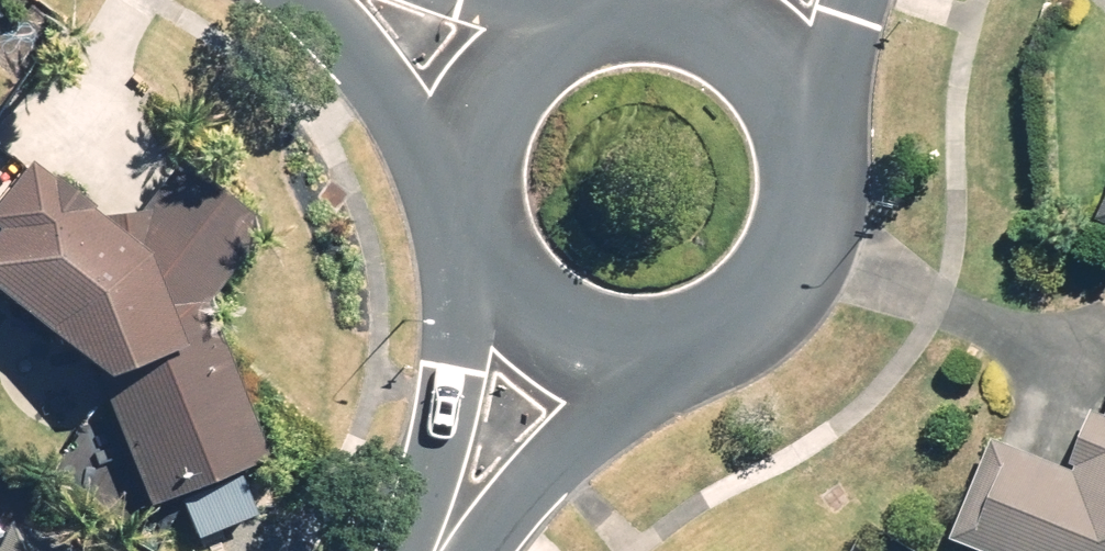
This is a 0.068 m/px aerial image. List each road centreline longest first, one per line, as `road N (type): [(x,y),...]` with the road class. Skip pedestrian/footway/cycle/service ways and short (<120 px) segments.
road 1 (tertiary): [(779,114),(794,177),(783,242),(747,297),(692,333),(627,345)]
road 2 (tertiary): [(426,550),(487,257)]
road 3 (tertiary): [(627,345),(445,550)]
road 4 (tertiary): [(471,153),(337,0)]
road 5 (tertiary): [(633,21),(692,33),(743,65),(779,114)]
road 6 (tertiary): [(627,345),(571,333),(522,303),(487,257)]
road 7 (tertiary): [(397,0),(527,59)]
road 8 (tertiary): [(829,0),(779,114)]

